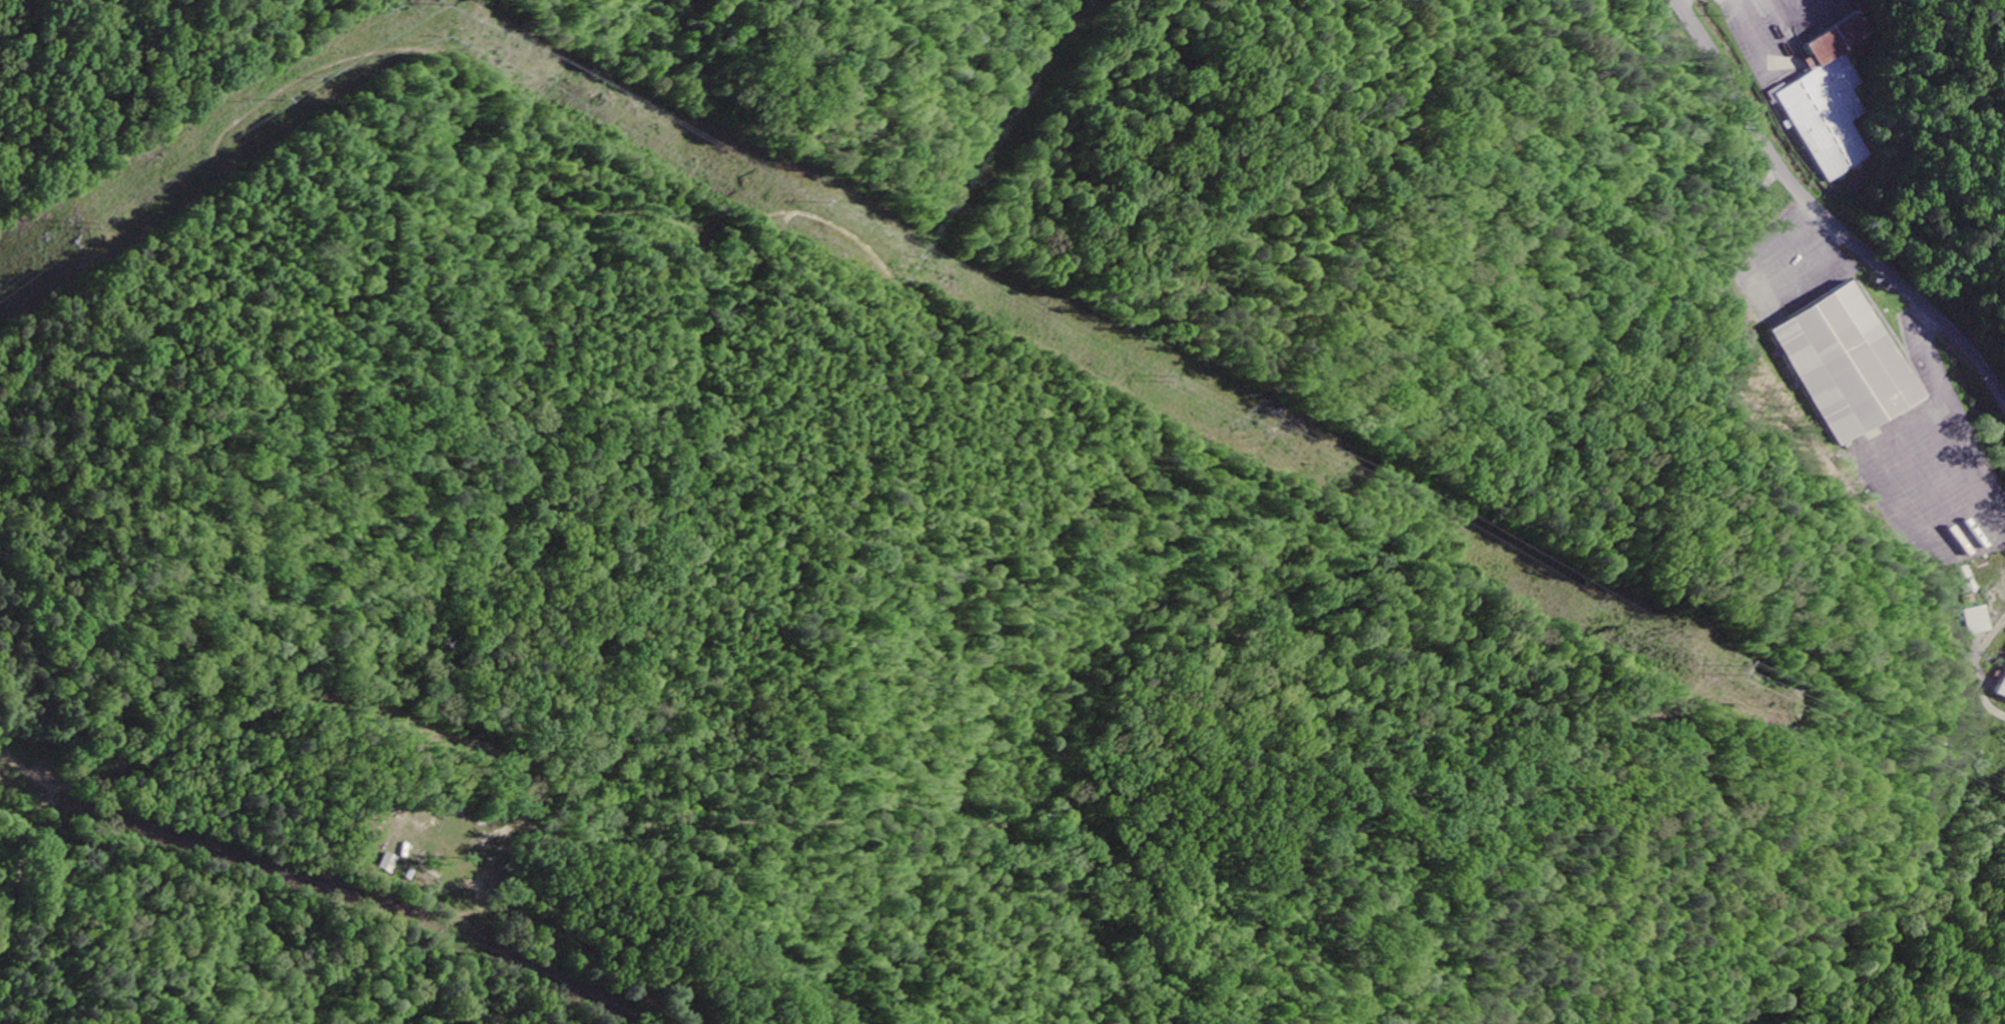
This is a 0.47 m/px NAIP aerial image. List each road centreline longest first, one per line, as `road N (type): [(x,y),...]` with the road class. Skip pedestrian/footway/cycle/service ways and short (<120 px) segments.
road 1 (track): [(0,762),(17,789),(149,836),(254,926),(414,1018),(432,999),(426,953),(456,907),(501,910),(565,931),(671,1023)]
road 2 (residential): [(1689,0),(1783,171),(1968,350),(2004,413)]

